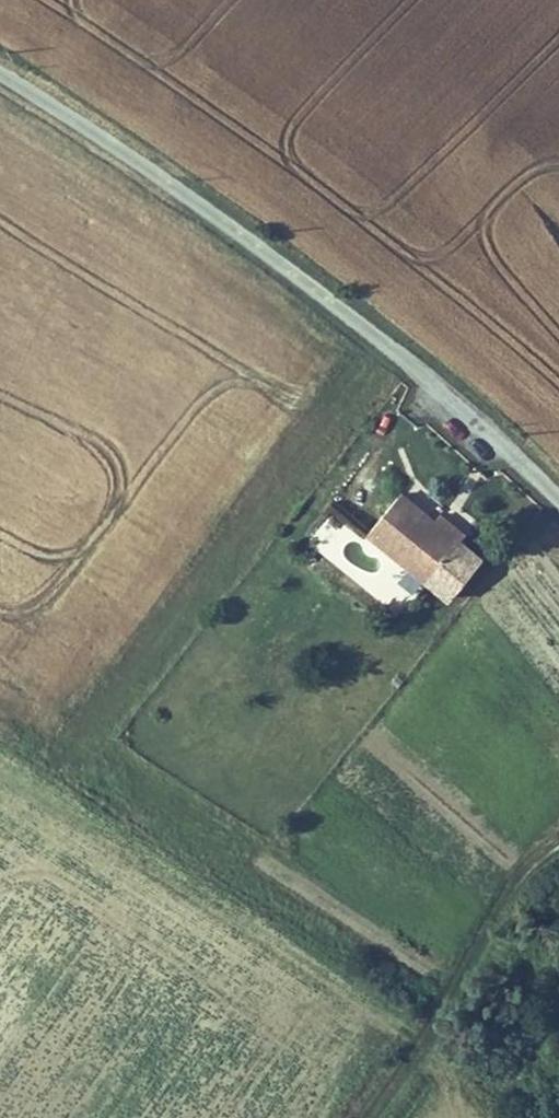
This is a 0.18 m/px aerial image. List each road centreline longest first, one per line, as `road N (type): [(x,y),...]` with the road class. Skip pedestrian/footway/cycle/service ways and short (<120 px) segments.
road 1 (unclassified): [(0,69),(306,280),(558,492)]
road 2 (track): [(359,1117),(515,866),(558,836)]

